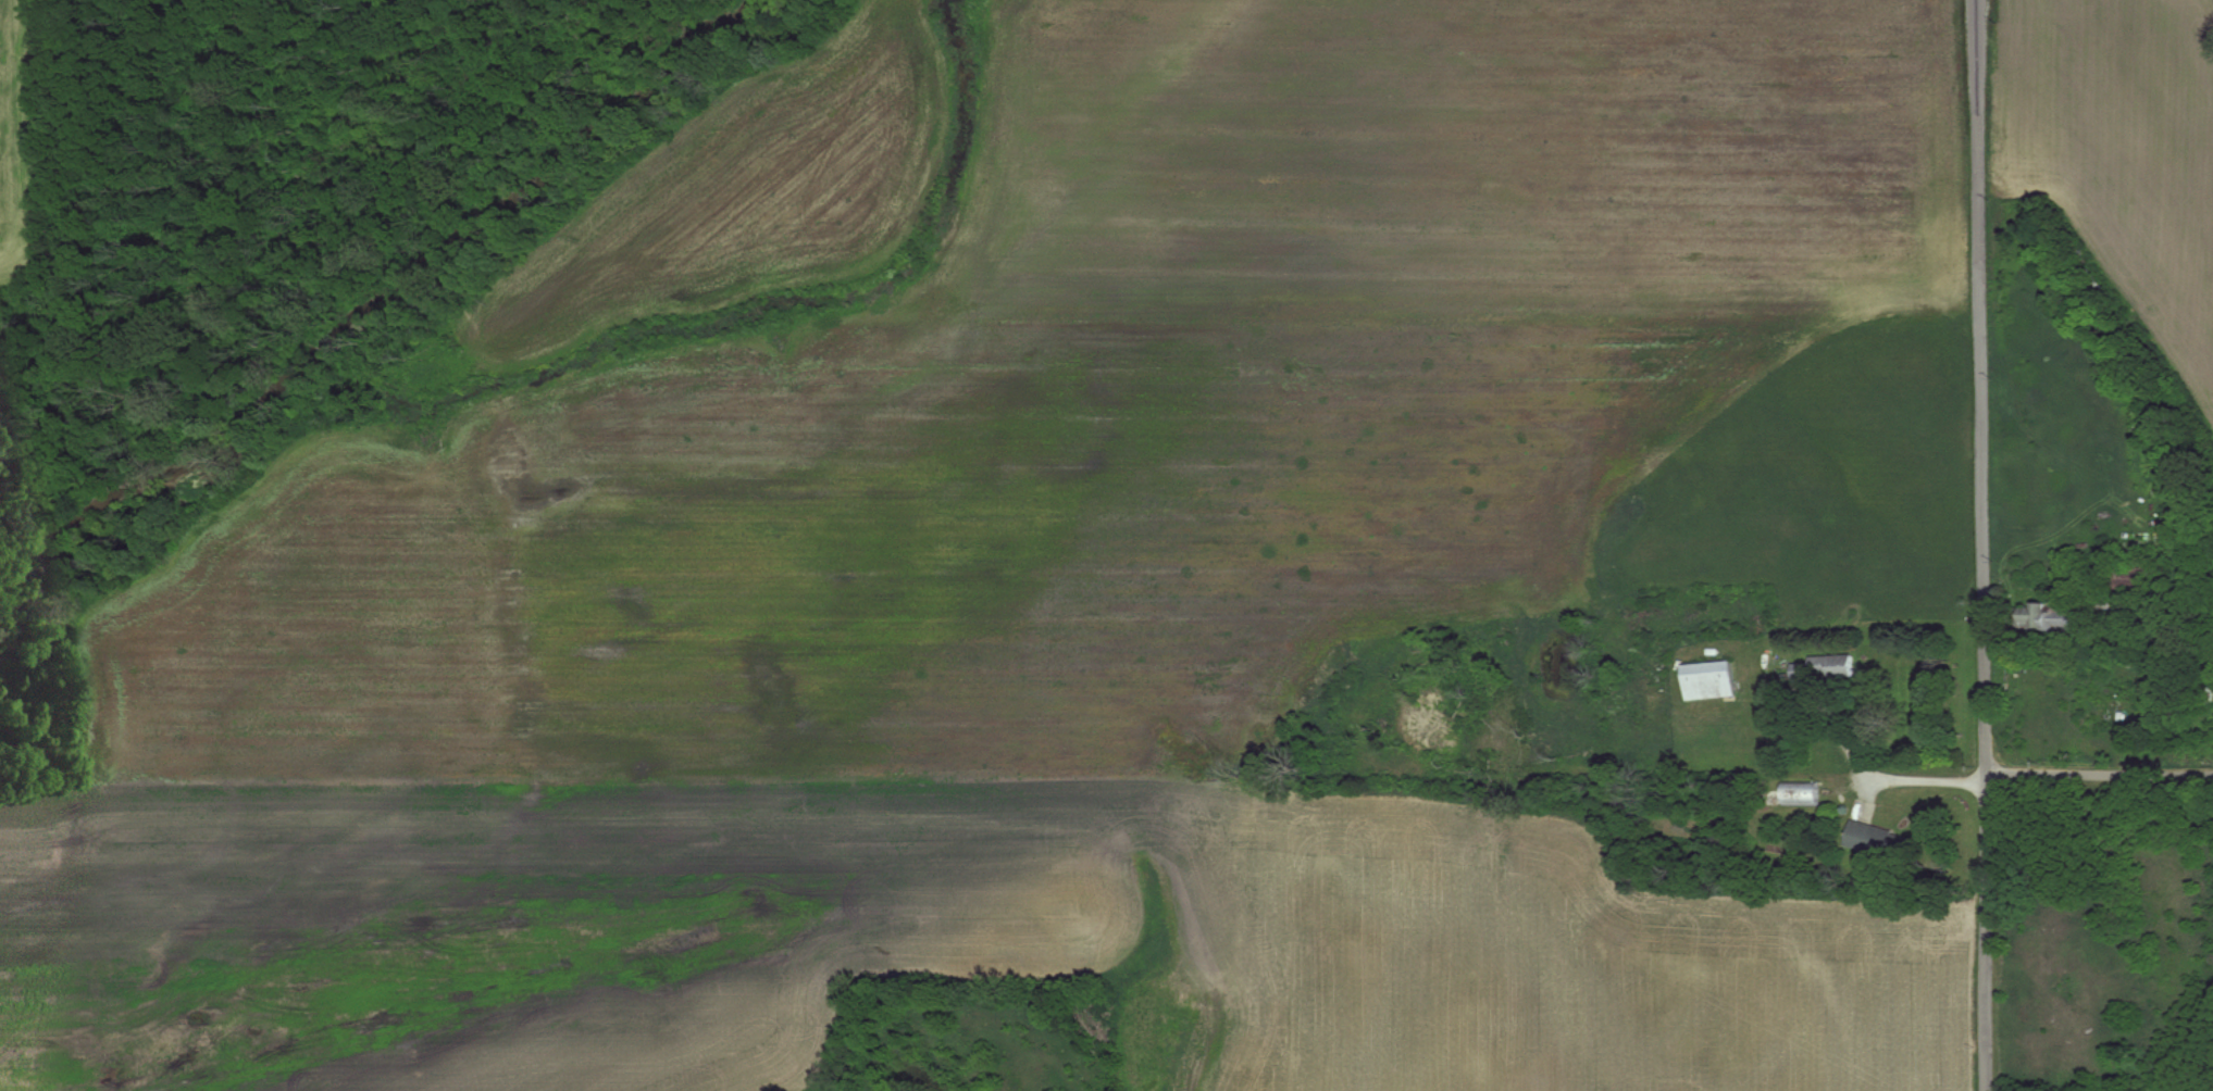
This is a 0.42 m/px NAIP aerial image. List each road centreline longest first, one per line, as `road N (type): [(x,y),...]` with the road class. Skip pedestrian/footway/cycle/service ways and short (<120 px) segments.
road 1 (tertiary): [(1977,0),(1989,772),(1985,1090)]
road 2 (residential): [(2212,773),(1989,772)]

